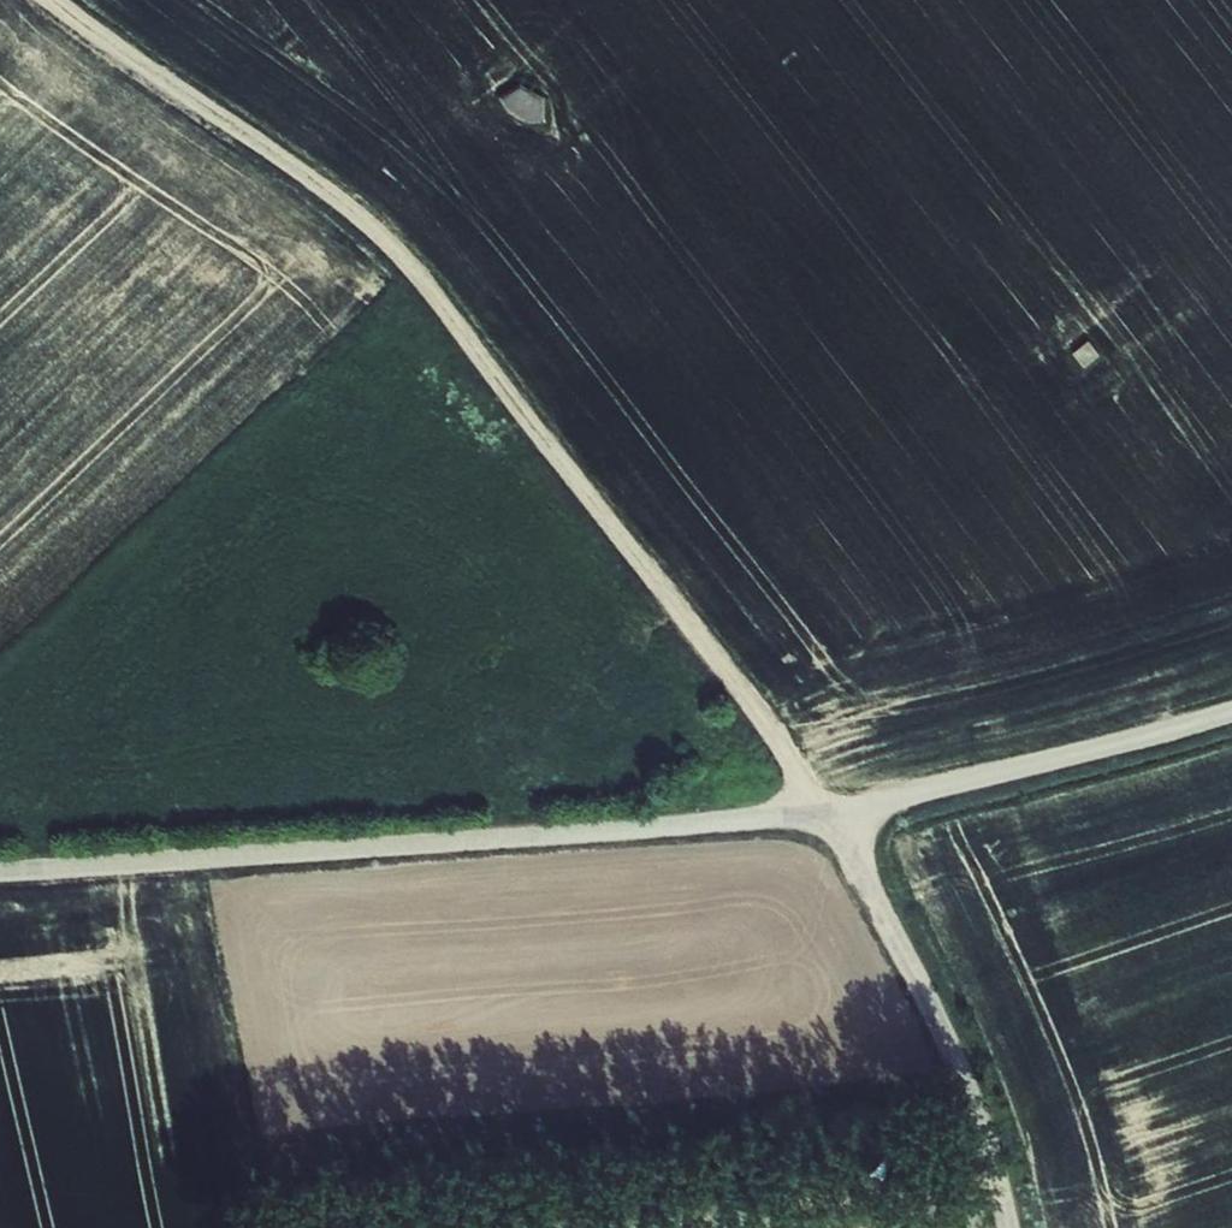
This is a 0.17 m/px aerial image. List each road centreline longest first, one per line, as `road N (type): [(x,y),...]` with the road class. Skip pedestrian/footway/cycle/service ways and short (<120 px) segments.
road 1 (track): [(53,0),(369,232),(404,266),(718,663),(826,813)]
road 2 (unclassified): [(0,871),(826,813)]
road 3 (unclassified): [(826,813),(958,1069),(1008,1227)]
road 4 (unclassified): [(826,813),(1231,713)]

